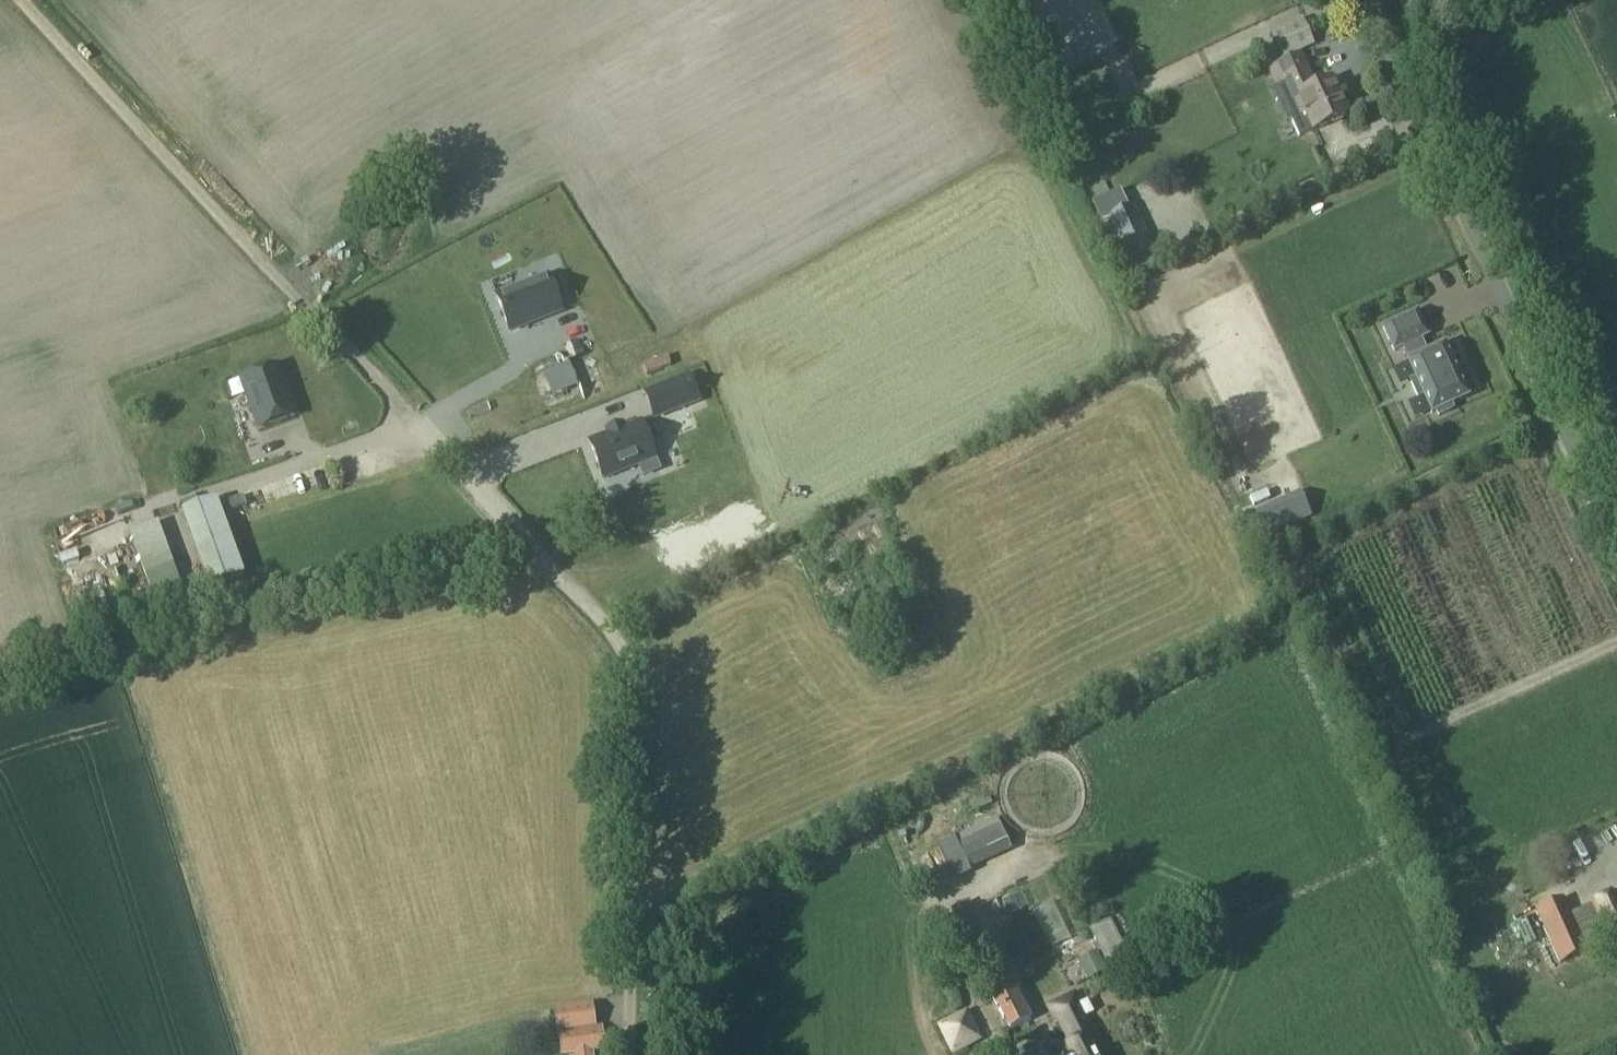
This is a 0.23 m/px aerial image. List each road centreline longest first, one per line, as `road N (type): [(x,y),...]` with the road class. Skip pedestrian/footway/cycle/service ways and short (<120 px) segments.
road 1 (unclassified): [(629,1054),(633,694),(602,617),(25,0)]
road 2 (unclassified): [(1616,549),(1363,0)]

